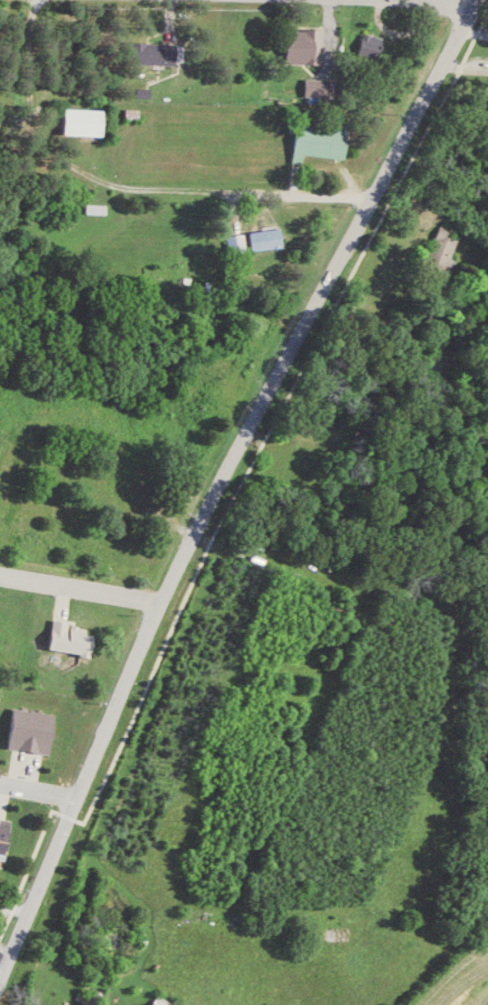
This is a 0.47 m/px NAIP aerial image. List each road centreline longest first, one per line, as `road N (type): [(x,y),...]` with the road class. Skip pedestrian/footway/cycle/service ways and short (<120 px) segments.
road 1 (residential): [(0,980),(167,604),(475,0)]
road 2 (residential): [(0,576),(167,604)]

